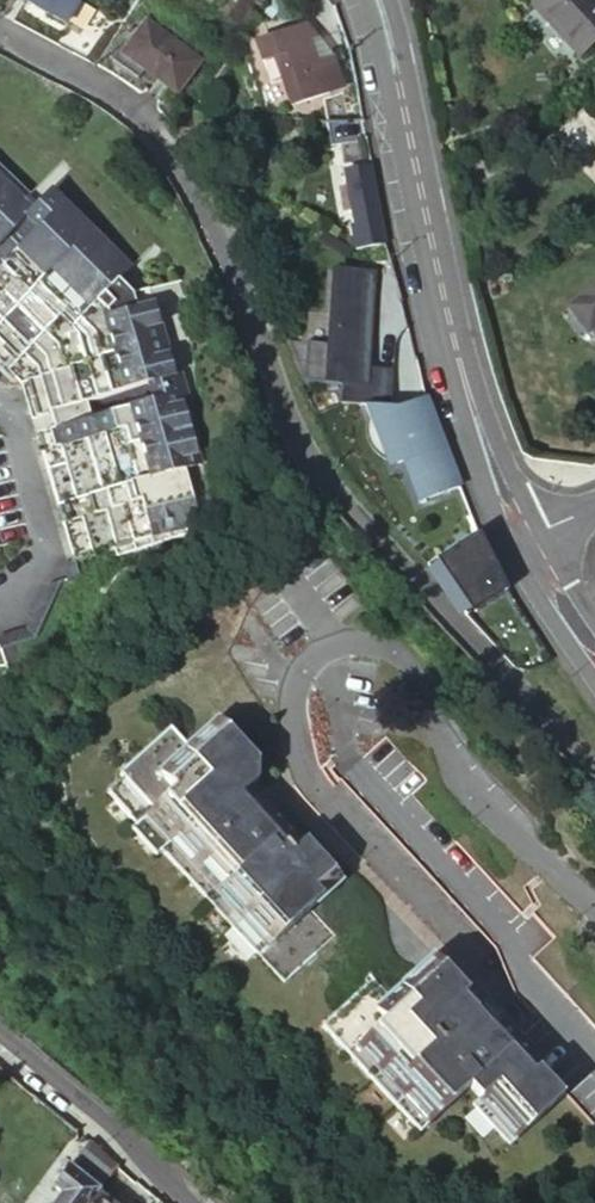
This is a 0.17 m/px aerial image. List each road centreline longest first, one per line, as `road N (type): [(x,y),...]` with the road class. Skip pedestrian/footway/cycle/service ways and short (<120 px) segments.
road 1 (residential): [(594,767),(335,483),(294,417),(209,205),(149,125),(93,80),(0,31)]
road 2 (tertiary): [(380,0),(462,374),(524,536)]
road 3 (residential): [(188,1202),(0,1043)]
road 4 (residential): [(0,614),(17,605),(47,537),(20,434),(0,411)]
road 5 (tertiary): [(524,536),(594,647)]

